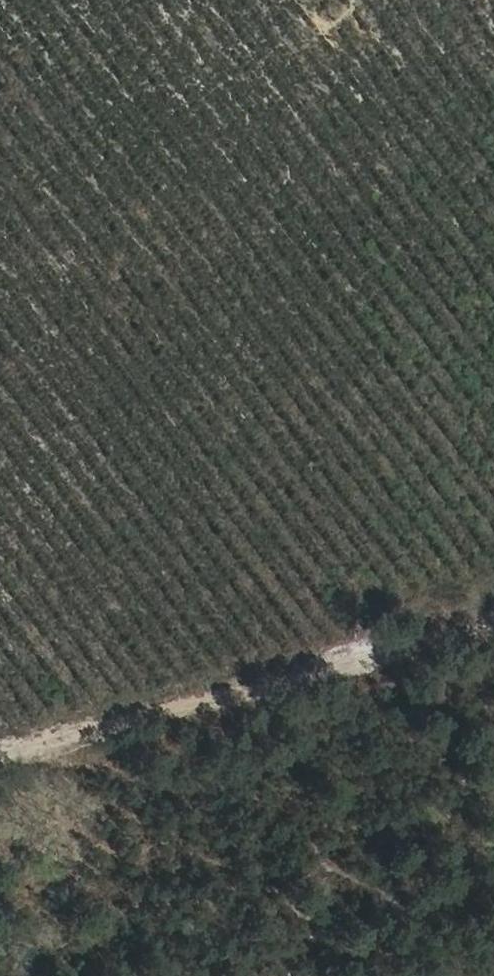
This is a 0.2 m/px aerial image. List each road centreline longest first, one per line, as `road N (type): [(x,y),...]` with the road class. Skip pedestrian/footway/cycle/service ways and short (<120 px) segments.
road 1 (track): [(493,623),(0,761)]

